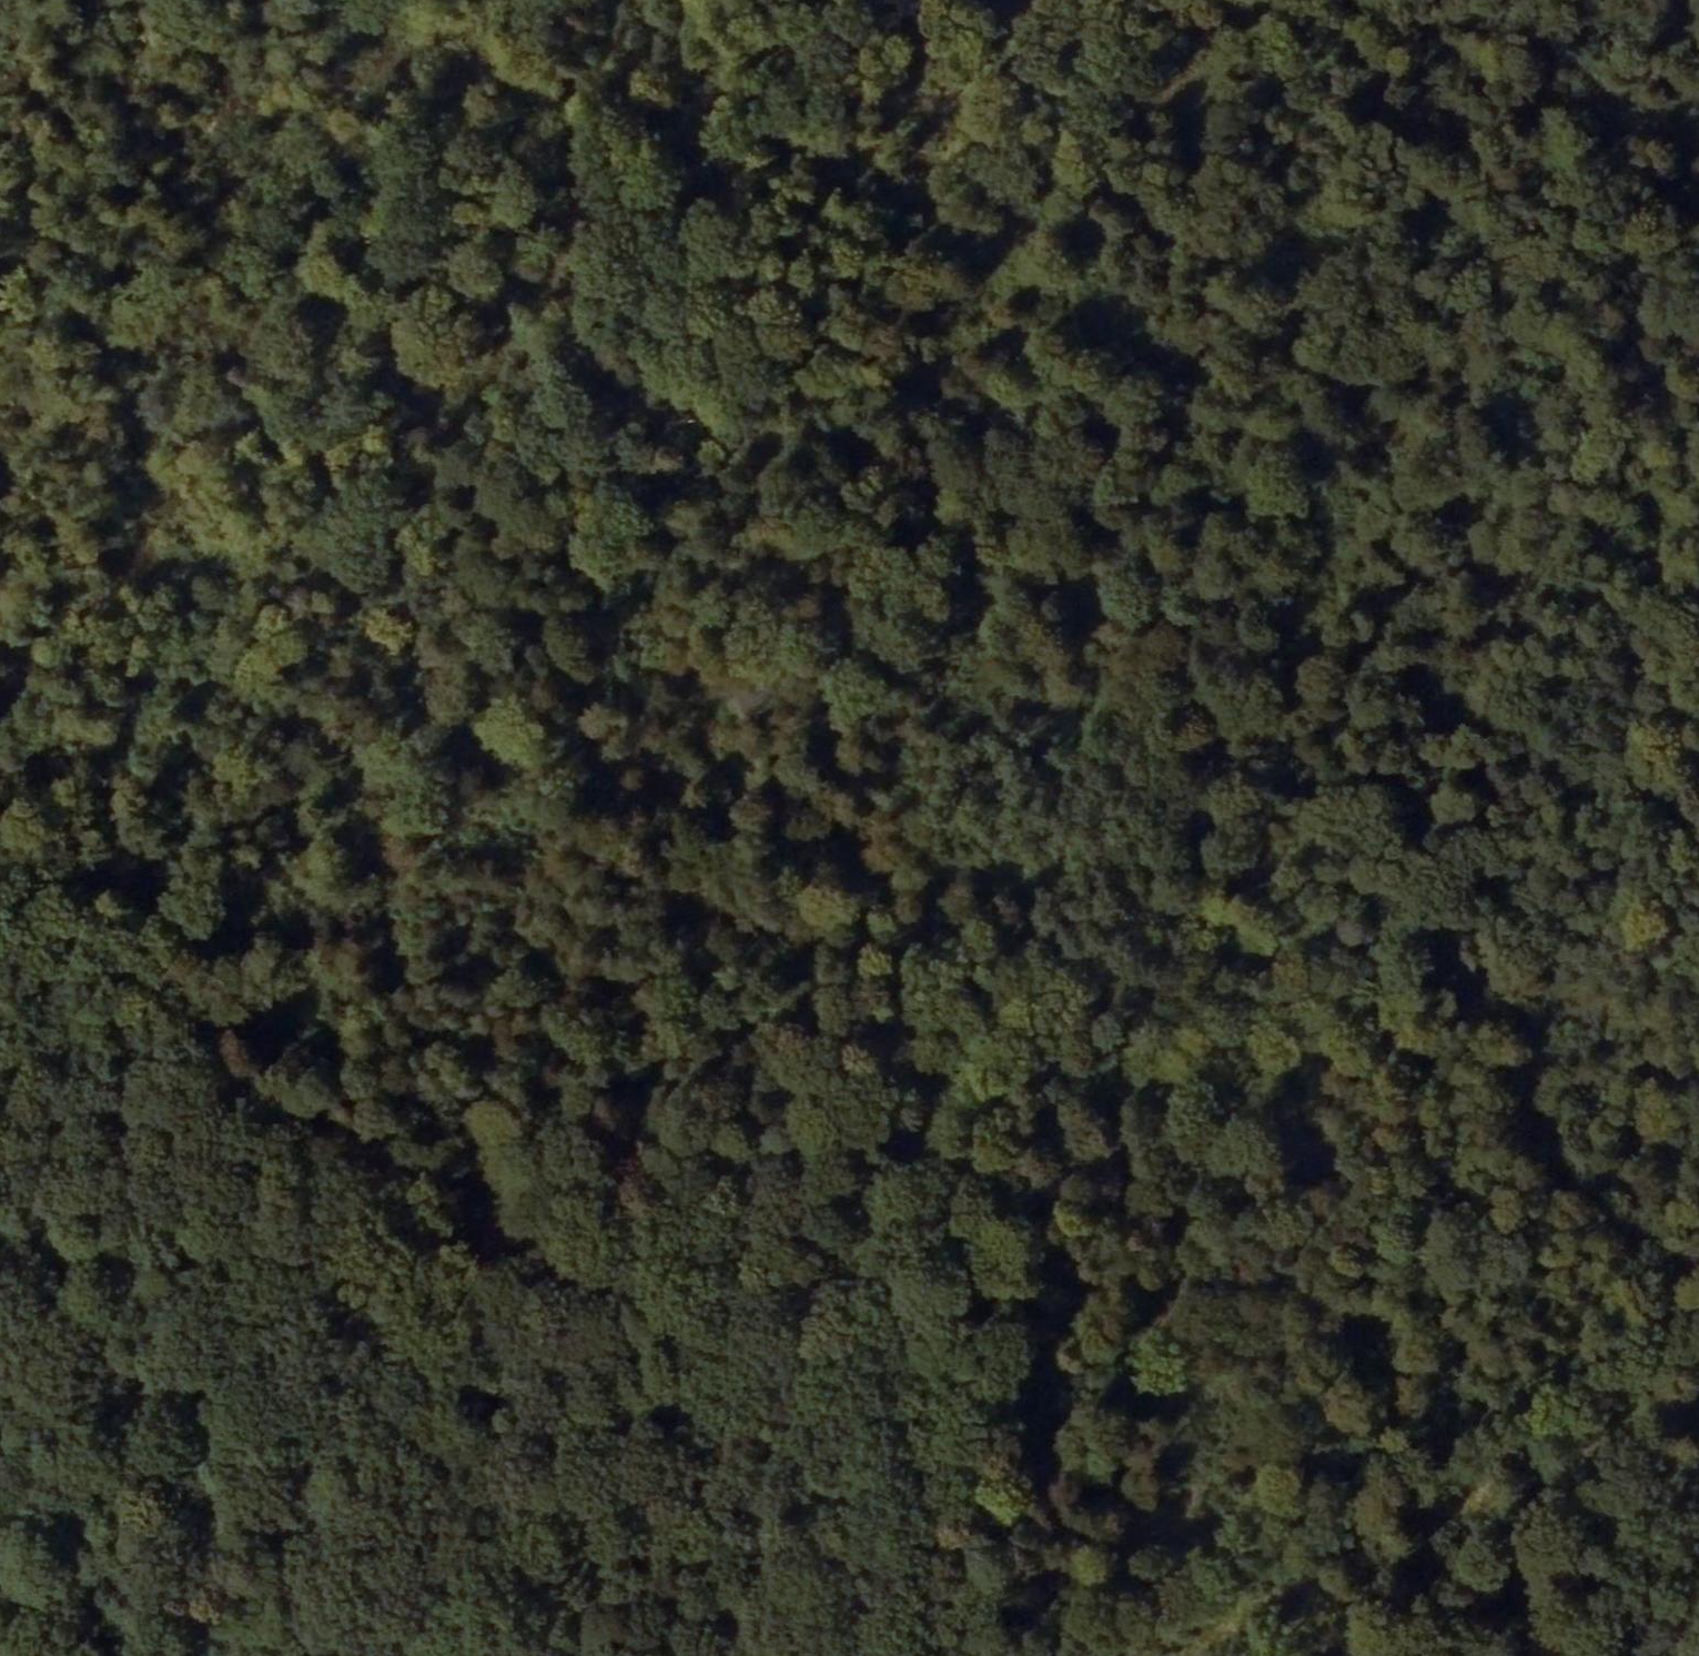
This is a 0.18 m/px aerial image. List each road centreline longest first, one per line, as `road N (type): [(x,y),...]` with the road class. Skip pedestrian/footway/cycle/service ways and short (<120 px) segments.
road 1 (track): [(0,1524),(188,1655)]

